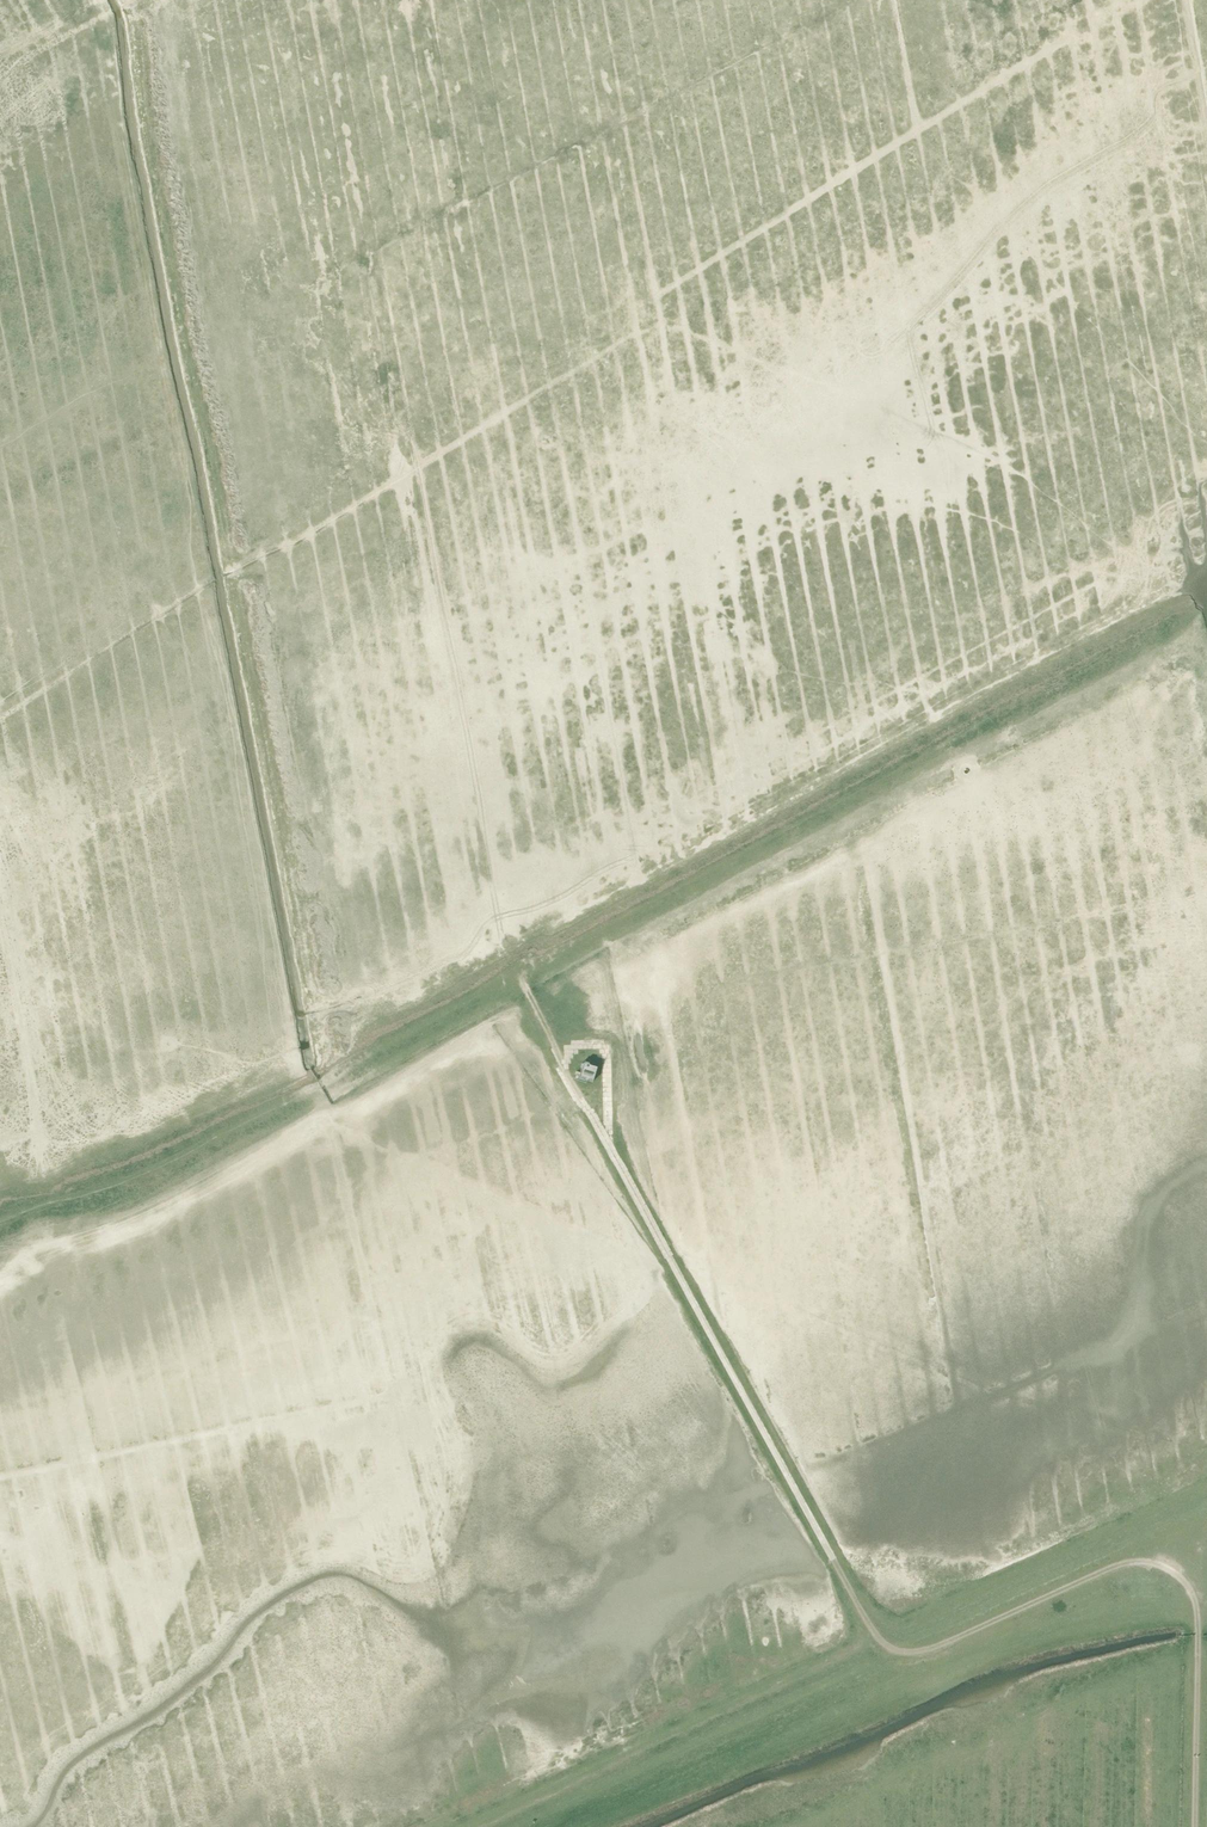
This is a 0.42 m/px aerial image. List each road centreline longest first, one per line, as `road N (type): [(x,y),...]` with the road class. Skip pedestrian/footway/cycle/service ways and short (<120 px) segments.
road 1 (track): [(894,1652),(878,1641),(563,1070),(576,1045),(600,1045),(606,1059)]
road 2 (track): [(1184,1582),(1158,1564),(1133,1560),(931,1649),(894,1652)]
road 3 (track): [(1194,1826),(1198,1619),(1184,1582)]

